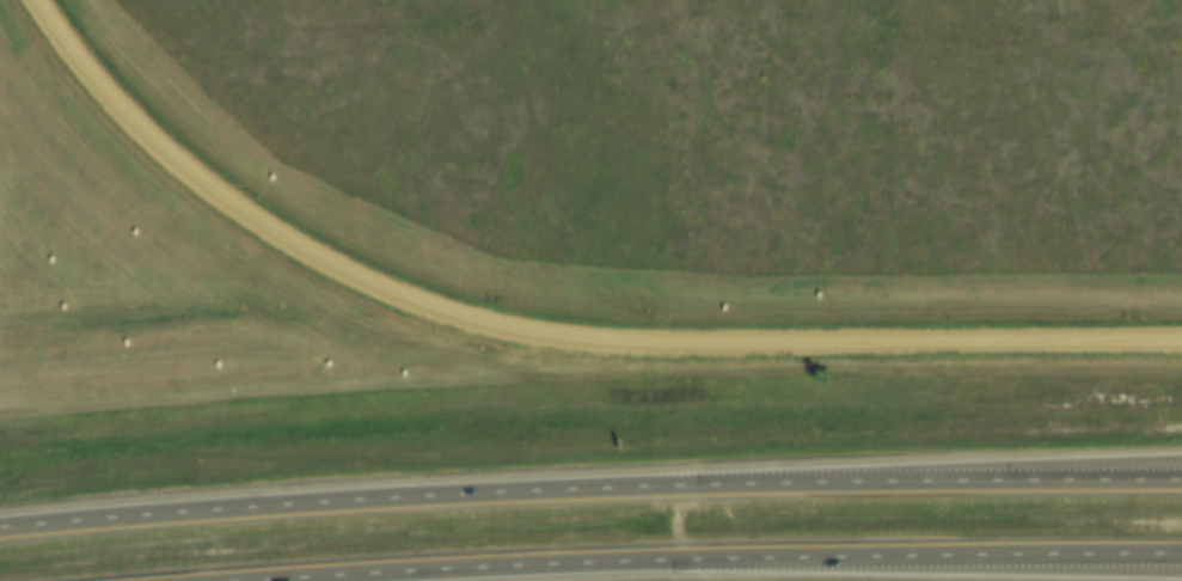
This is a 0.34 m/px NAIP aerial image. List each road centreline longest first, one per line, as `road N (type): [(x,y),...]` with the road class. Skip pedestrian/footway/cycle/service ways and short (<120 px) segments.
road 1 (residential): [(30,0),(105,103),(244,225),(409,307),(506,335),(635,349),(1181,342)]
road 2 (motorway): [(1181,481),(961,477),(636,488),(0,537)]
road 3 (motorway): [(383,580),(637,563),(1181,557)]
road 4 (motorway): [(862,561),(1181,571)]
road 5 (motorway): [(1181,460),(1025,478)]

